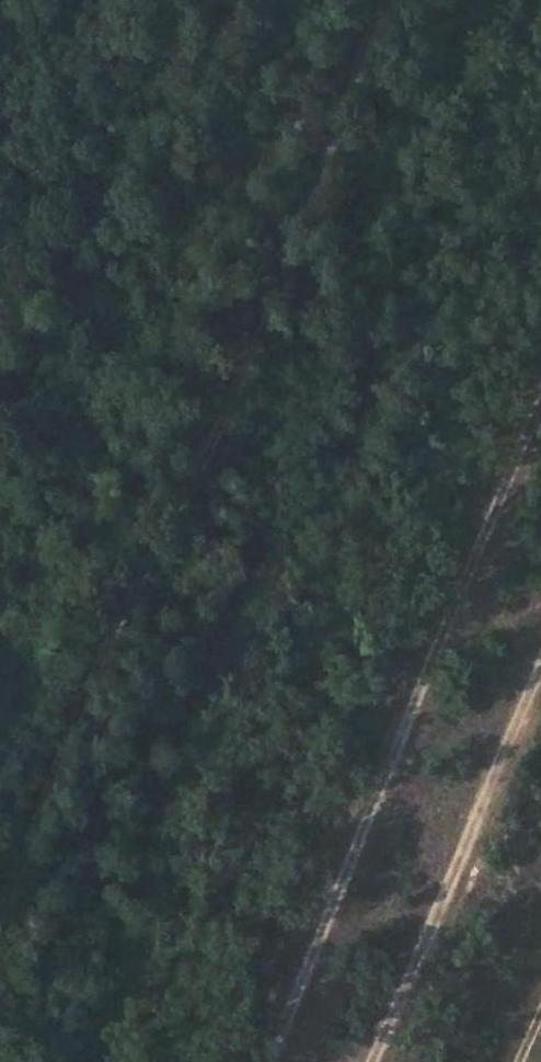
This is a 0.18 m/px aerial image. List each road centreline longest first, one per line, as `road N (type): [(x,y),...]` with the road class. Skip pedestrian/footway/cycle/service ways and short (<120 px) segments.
road 1 (track): [(381,0),(277,312),(43,794),(0,903)]
road 2 (track): [(261,1061),(460,585),(540,411)]
road 3 (track): [(540,668),(364,1061)]

